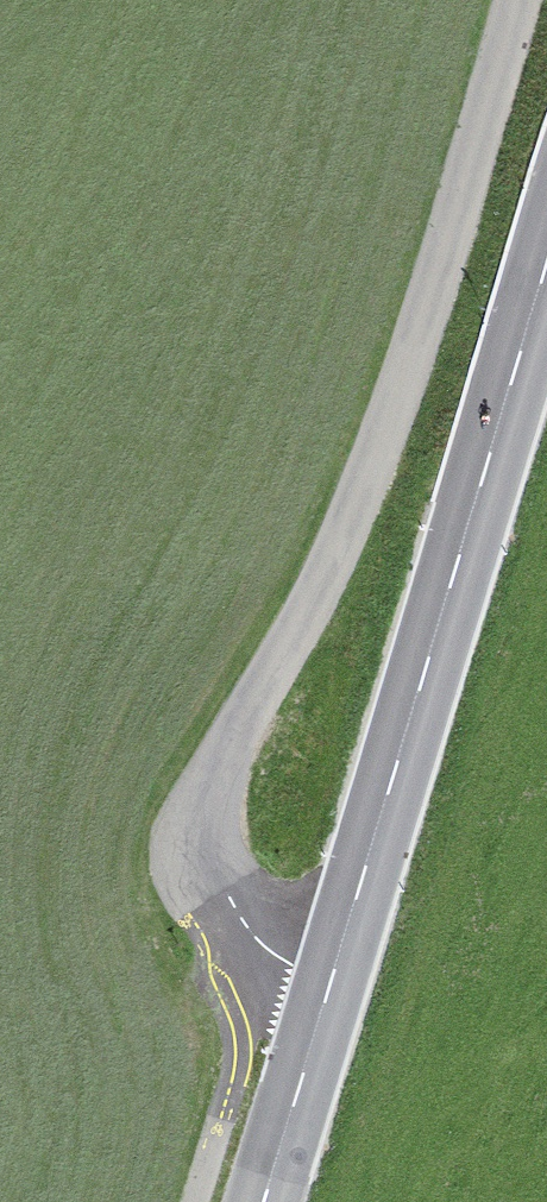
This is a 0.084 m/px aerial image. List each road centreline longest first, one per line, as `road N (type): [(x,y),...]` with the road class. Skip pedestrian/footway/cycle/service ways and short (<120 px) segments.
road 1 (unclassified): [(518,0),(432,307),(340,546),(218,773),(200,833),(201,877),(226,912),(298,949),(339,960)]
road 2 (secondary): [(546,282),(339,960)]
road 3 (secondary): [(339,960),(267,1201)]

